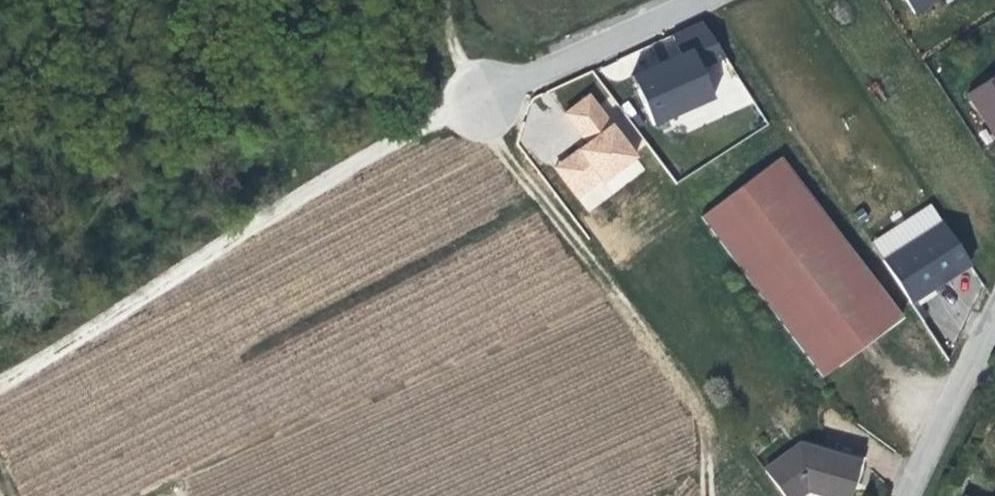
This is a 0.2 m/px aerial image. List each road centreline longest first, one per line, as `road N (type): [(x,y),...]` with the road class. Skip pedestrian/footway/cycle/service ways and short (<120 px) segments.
road 1 (track): [(0,371),(403,126),(693,0)]
road 2 (track): [(413,0),(458,103),(689,397),(703,495)]
road 3 (residential): [(994,298),(901,495)]

